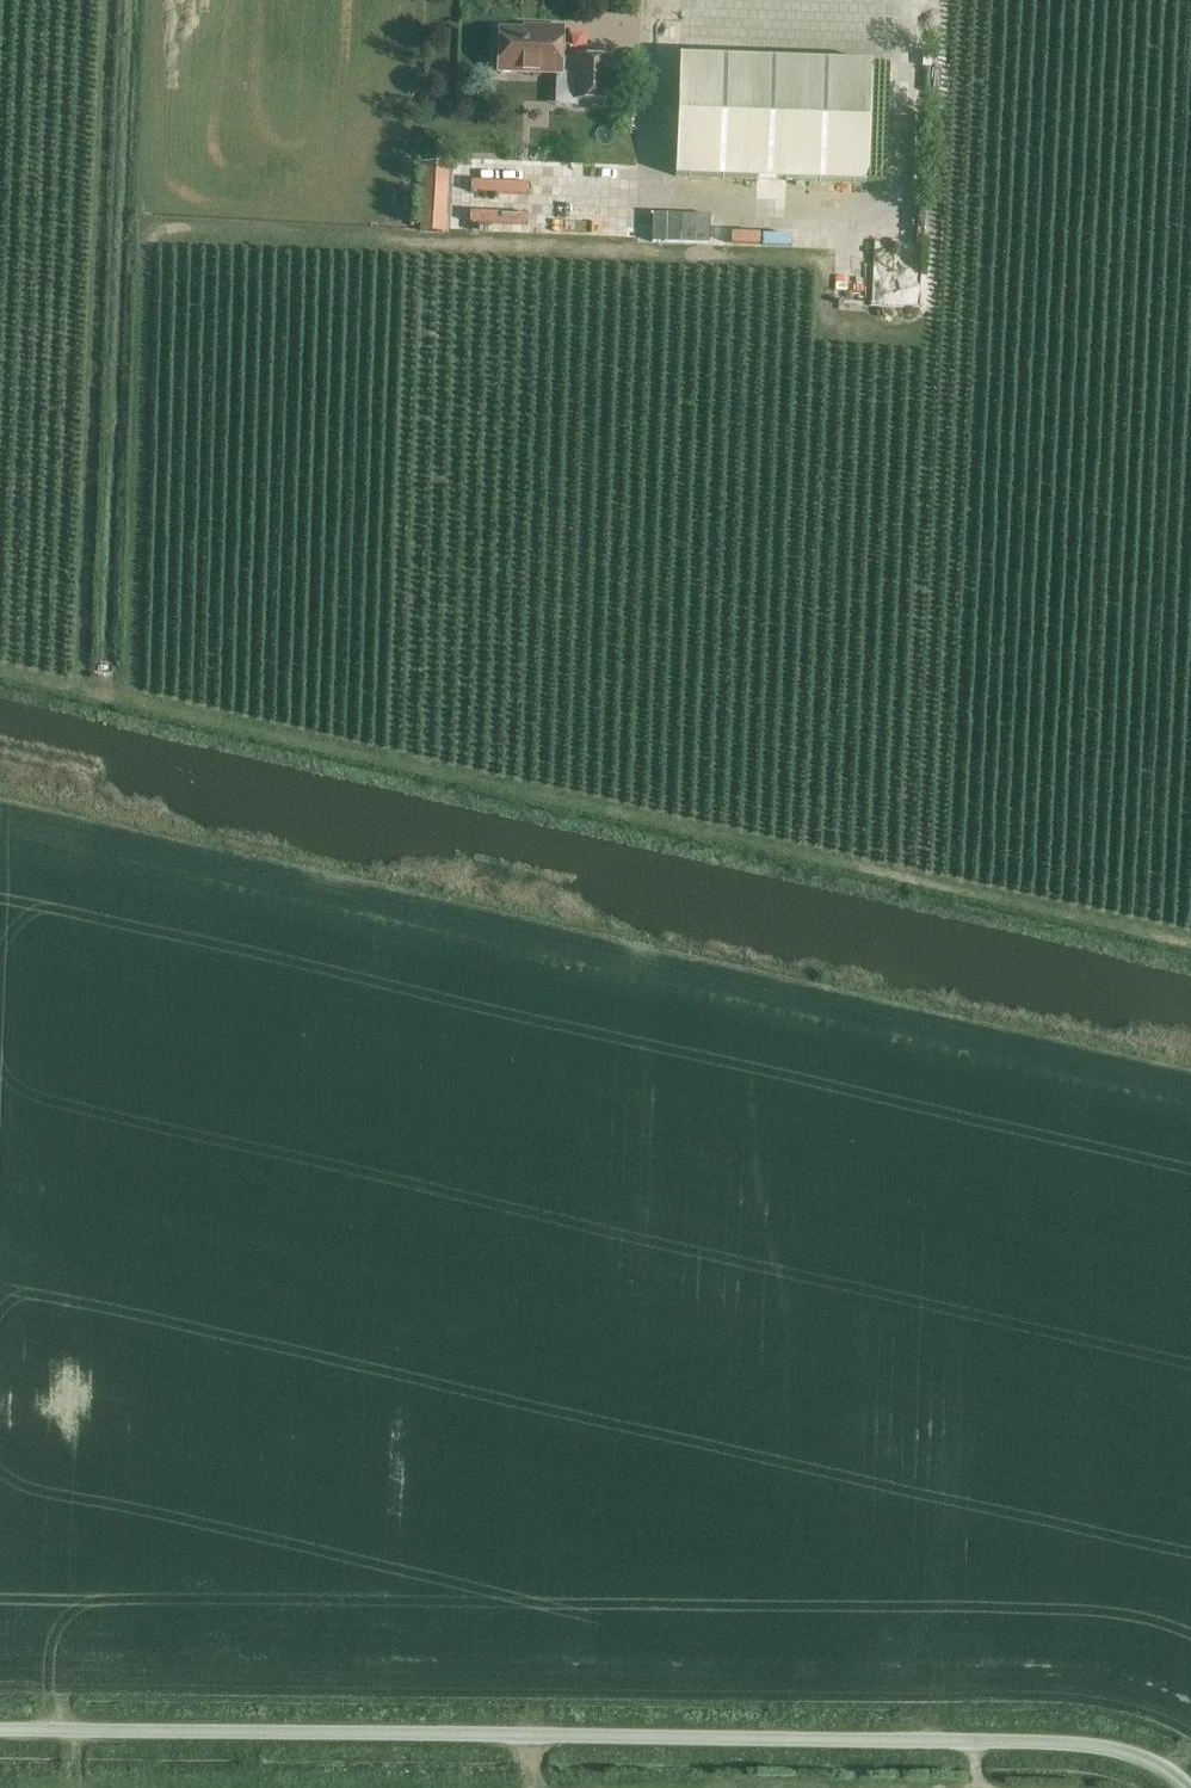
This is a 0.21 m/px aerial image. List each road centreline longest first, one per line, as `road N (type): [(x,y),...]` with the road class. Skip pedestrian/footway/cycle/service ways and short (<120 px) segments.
road 1 (unclassified): [(1187,1787),(1123,1752),(1076,1745),(0,1734)]

